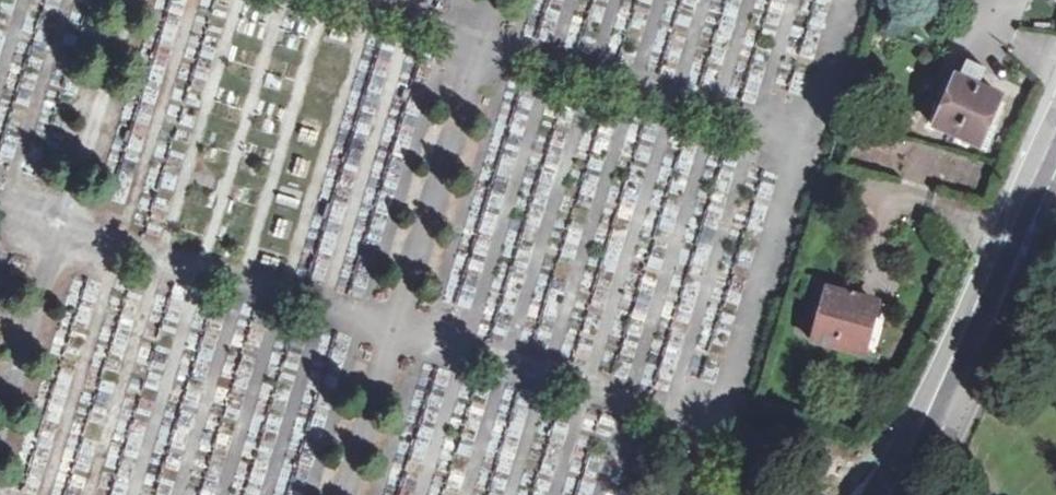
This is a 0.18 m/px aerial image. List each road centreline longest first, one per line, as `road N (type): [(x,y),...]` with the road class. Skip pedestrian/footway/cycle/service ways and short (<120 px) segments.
road 1 (tertiary): [(886,494),(1055,128)]

